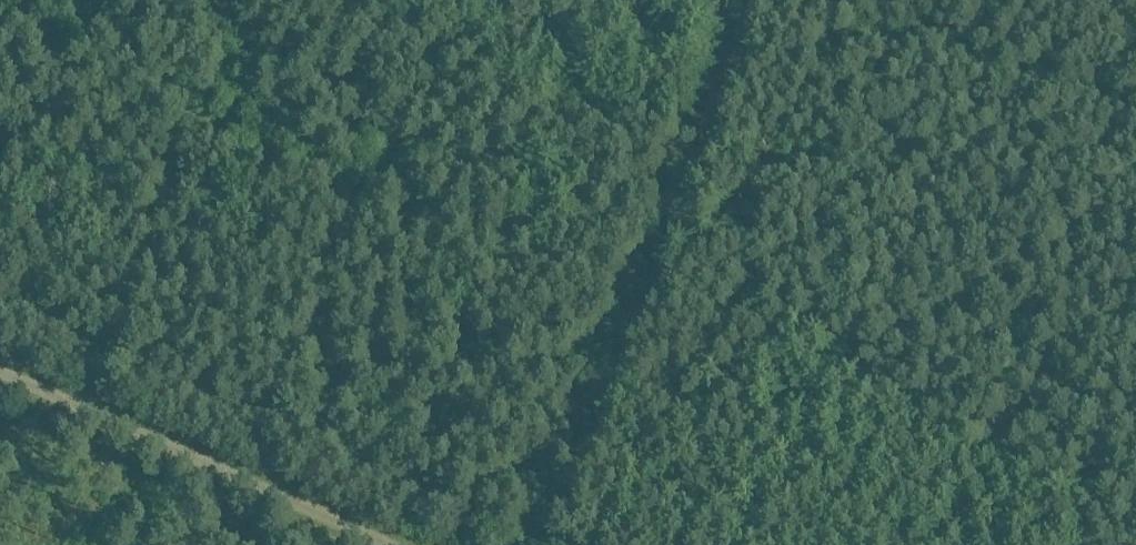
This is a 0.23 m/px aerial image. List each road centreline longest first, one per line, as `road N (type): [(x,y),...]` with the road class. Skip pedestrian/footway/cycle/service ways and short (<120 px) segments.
road 1 (track): [(526,544),(772,0)]
road 2 (track): [(0,378),(378,544)]

